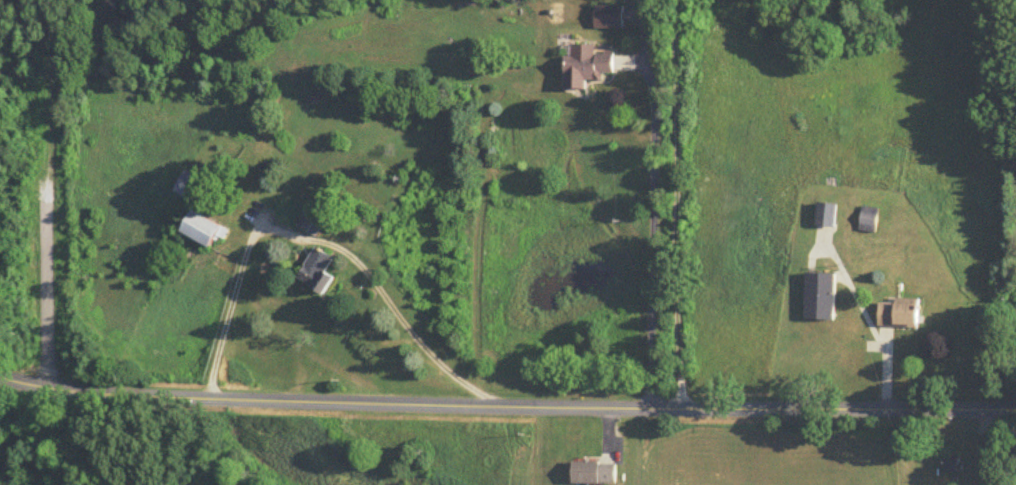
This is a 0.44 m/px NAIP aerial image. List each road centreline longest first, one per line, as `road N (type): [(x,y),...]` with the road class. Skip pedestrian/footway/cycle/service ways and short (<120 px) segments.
road 1 (residential): [(1015,412),(278,403),(93,394),(0,376)]

